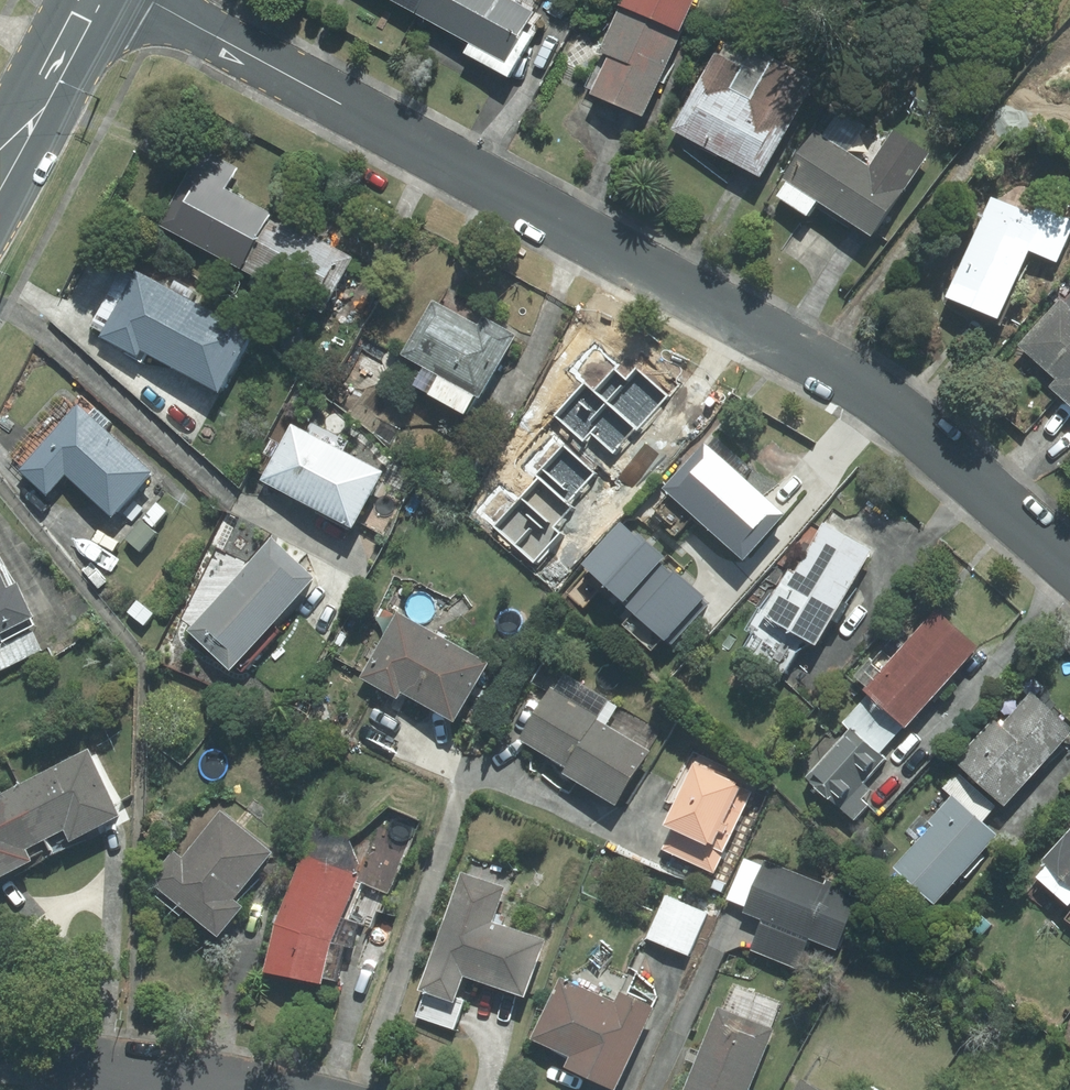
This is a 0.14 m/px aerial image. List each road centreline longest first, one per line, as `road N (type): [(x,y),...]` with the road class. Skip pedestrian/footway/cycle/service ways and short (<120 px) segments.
road 1 (residential): [(1069,564),(853,384),(149,0)]
road 2 (secondary): [(91,0),(0,169)]

